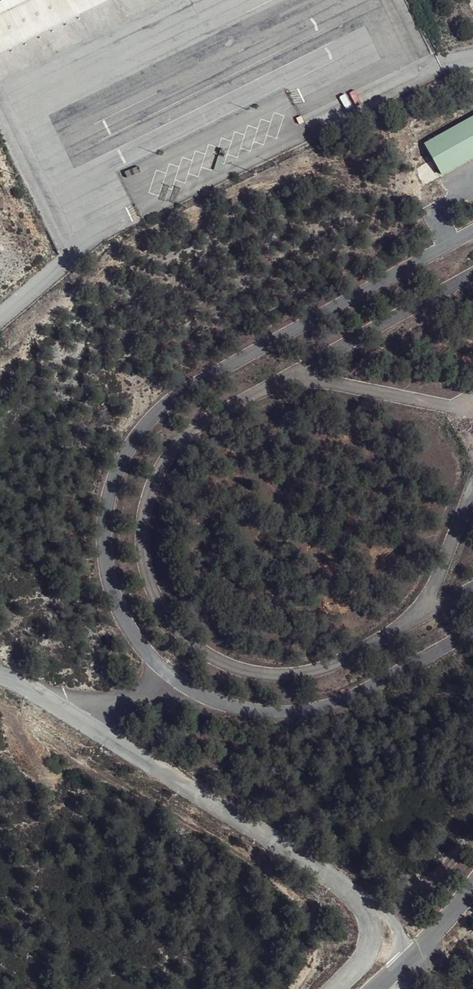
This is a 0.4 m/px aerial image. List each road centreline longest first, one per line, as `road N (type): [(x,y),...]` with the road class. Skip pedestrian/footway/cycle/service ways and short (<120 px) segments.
road 1 (unclassified): [(472,231),(164,404),(112,492),(112,587),(144,654),(198,696),(258,716),(345,708),(472,641)]
road 2 (unclassified): [(472,59),(427,69),(64,260),(0,316)]
road 3 (unclassified): [(0,680),(33,691),(365,904),(371,938),(339,988)]
road 4 (unclassified): [(375,988),(472,891)]

